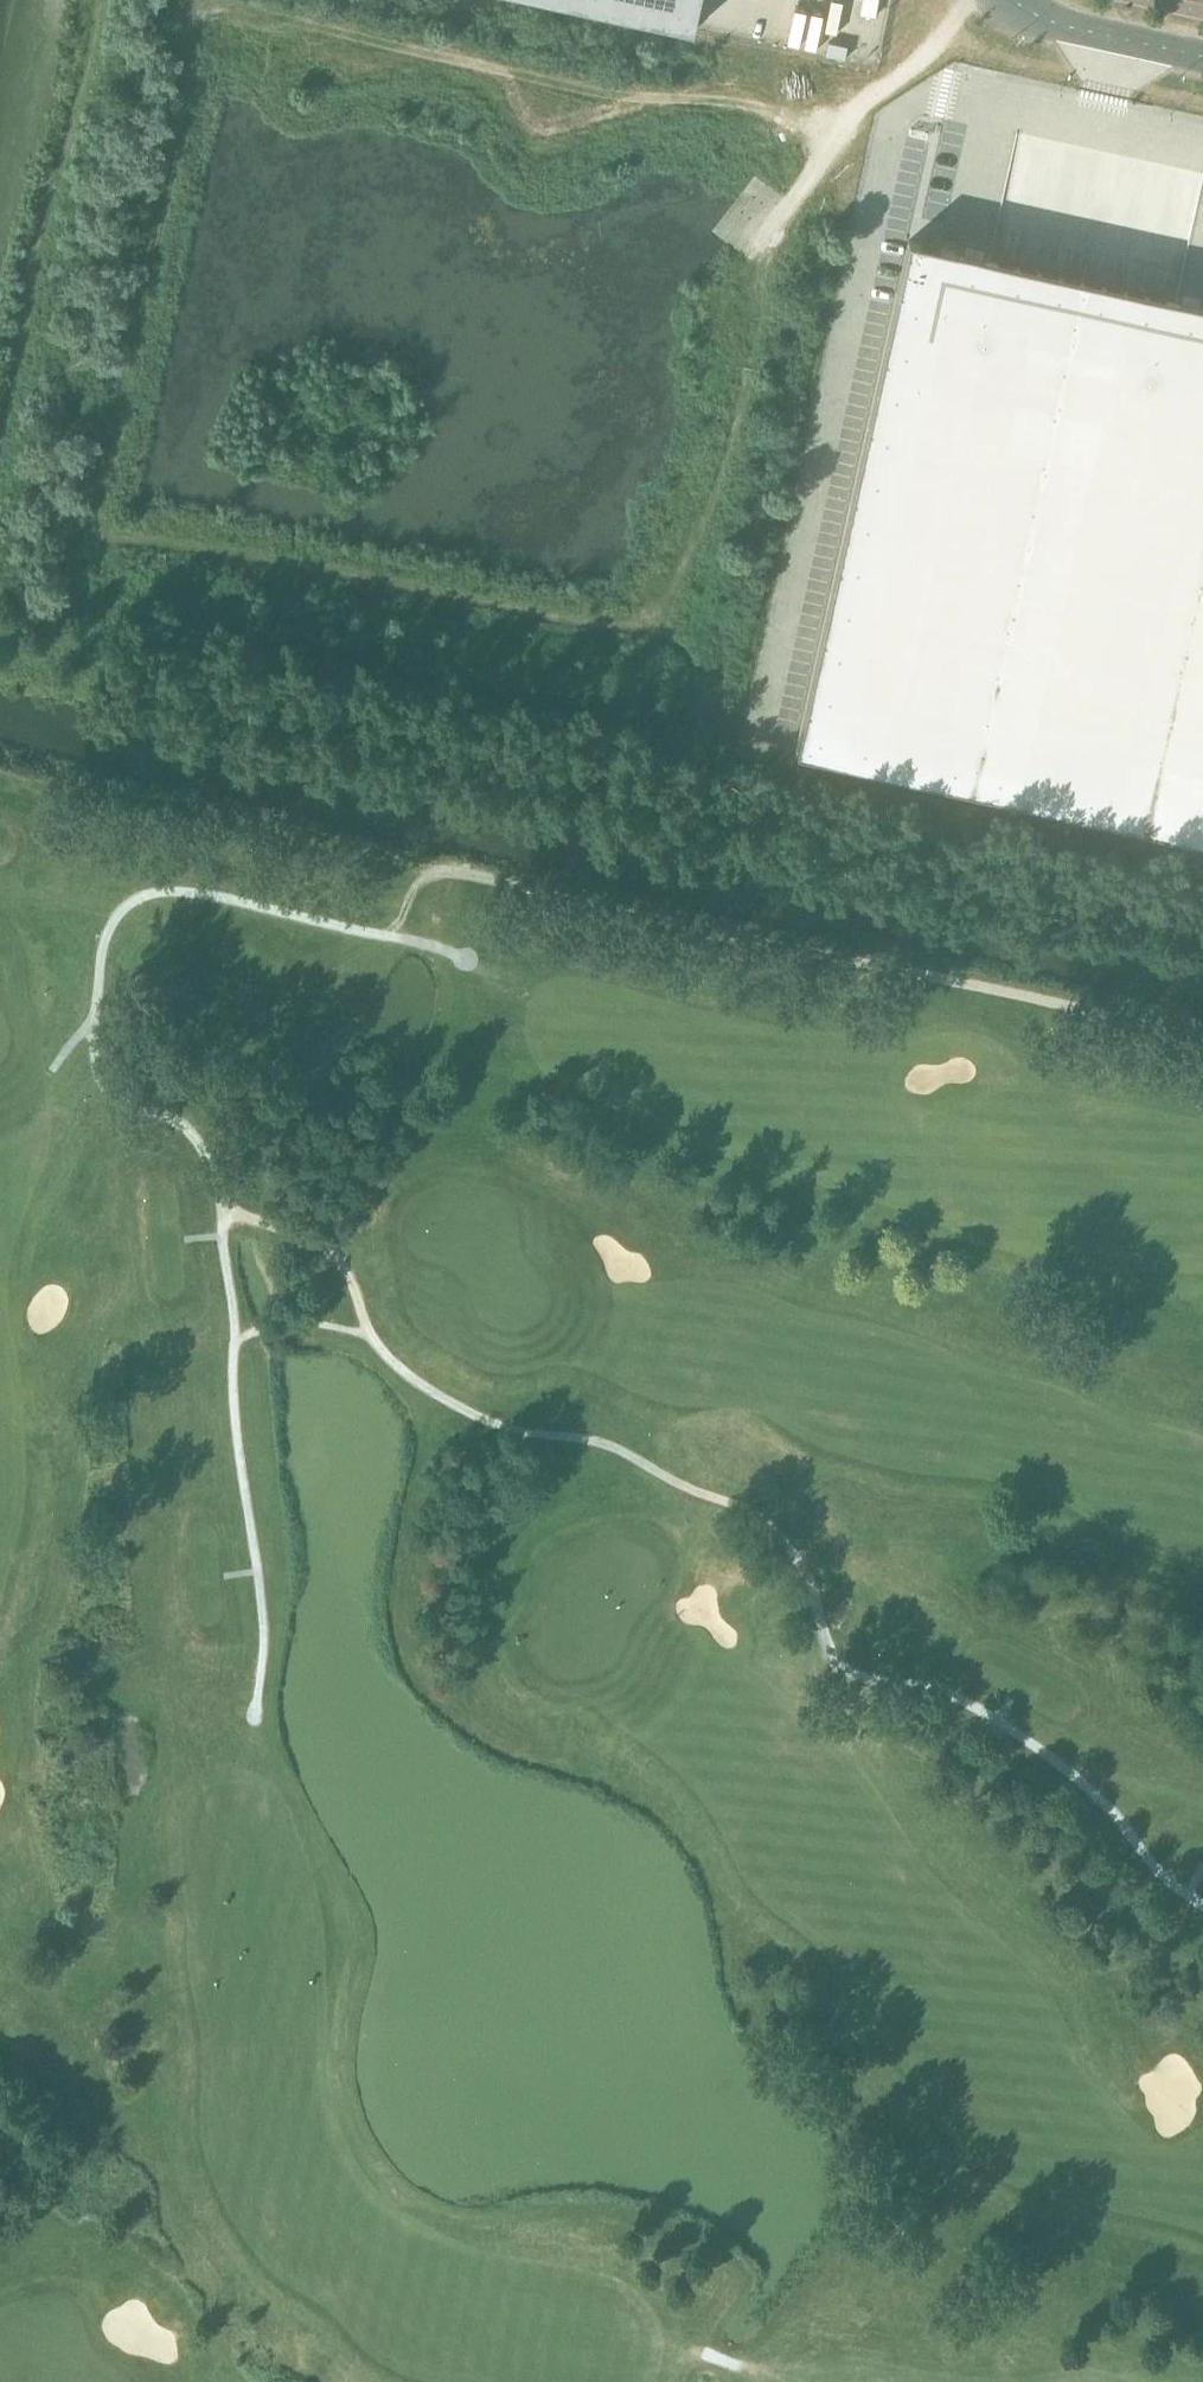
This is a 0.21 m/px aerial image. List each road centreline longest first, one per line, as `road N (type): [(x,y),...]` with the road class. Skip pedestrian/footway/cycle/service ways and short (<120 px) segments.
road 1 (unclassified): [(1012,0),(1071,29),(1202,58)]

